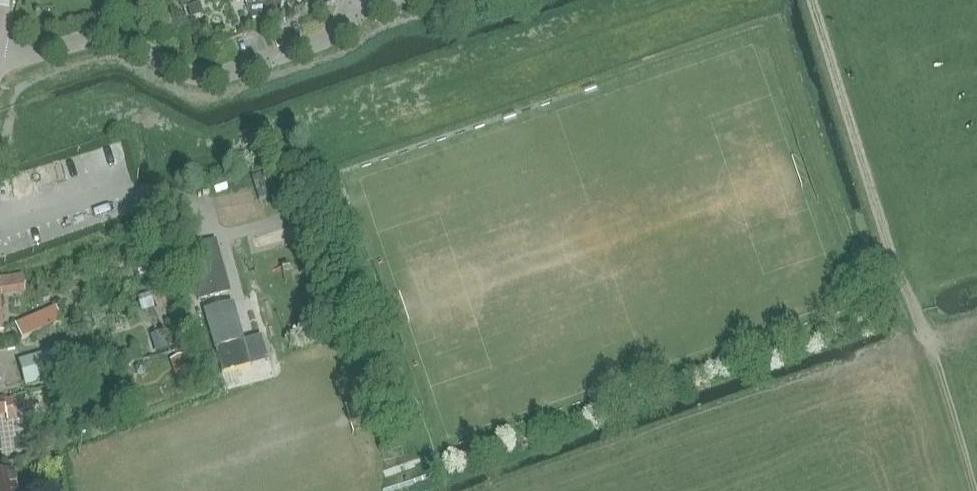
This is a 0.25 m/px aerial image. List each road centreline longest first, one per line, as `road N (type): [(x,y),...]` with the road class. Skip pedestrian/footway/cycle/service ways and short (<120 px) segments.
road 1 (residential): [(0,66),(111,38),(209,75),(324,42),(359,11)]

